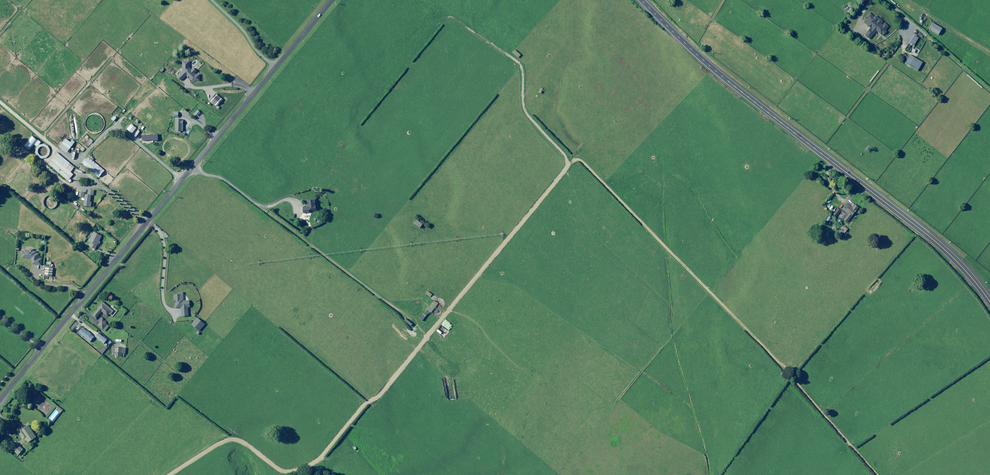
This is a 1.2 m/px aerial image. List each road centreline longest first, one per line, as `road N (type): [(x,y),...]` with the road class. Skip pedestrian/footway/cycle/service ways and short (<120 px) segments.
road 1 (unclassified): [(332,0),(0,399)]
road 2 (track): [(193,166),(222,179),(426,331),(562,164)]
road 3 (primary): [(640,0),(713,70),(940,245),(989,302)]
road 4 (track): [(146,223),(0,100)]
road 5 (track): [(562,164),(578,156),(672,256)]
road 6 (track): [(877,474),(796,382)]

